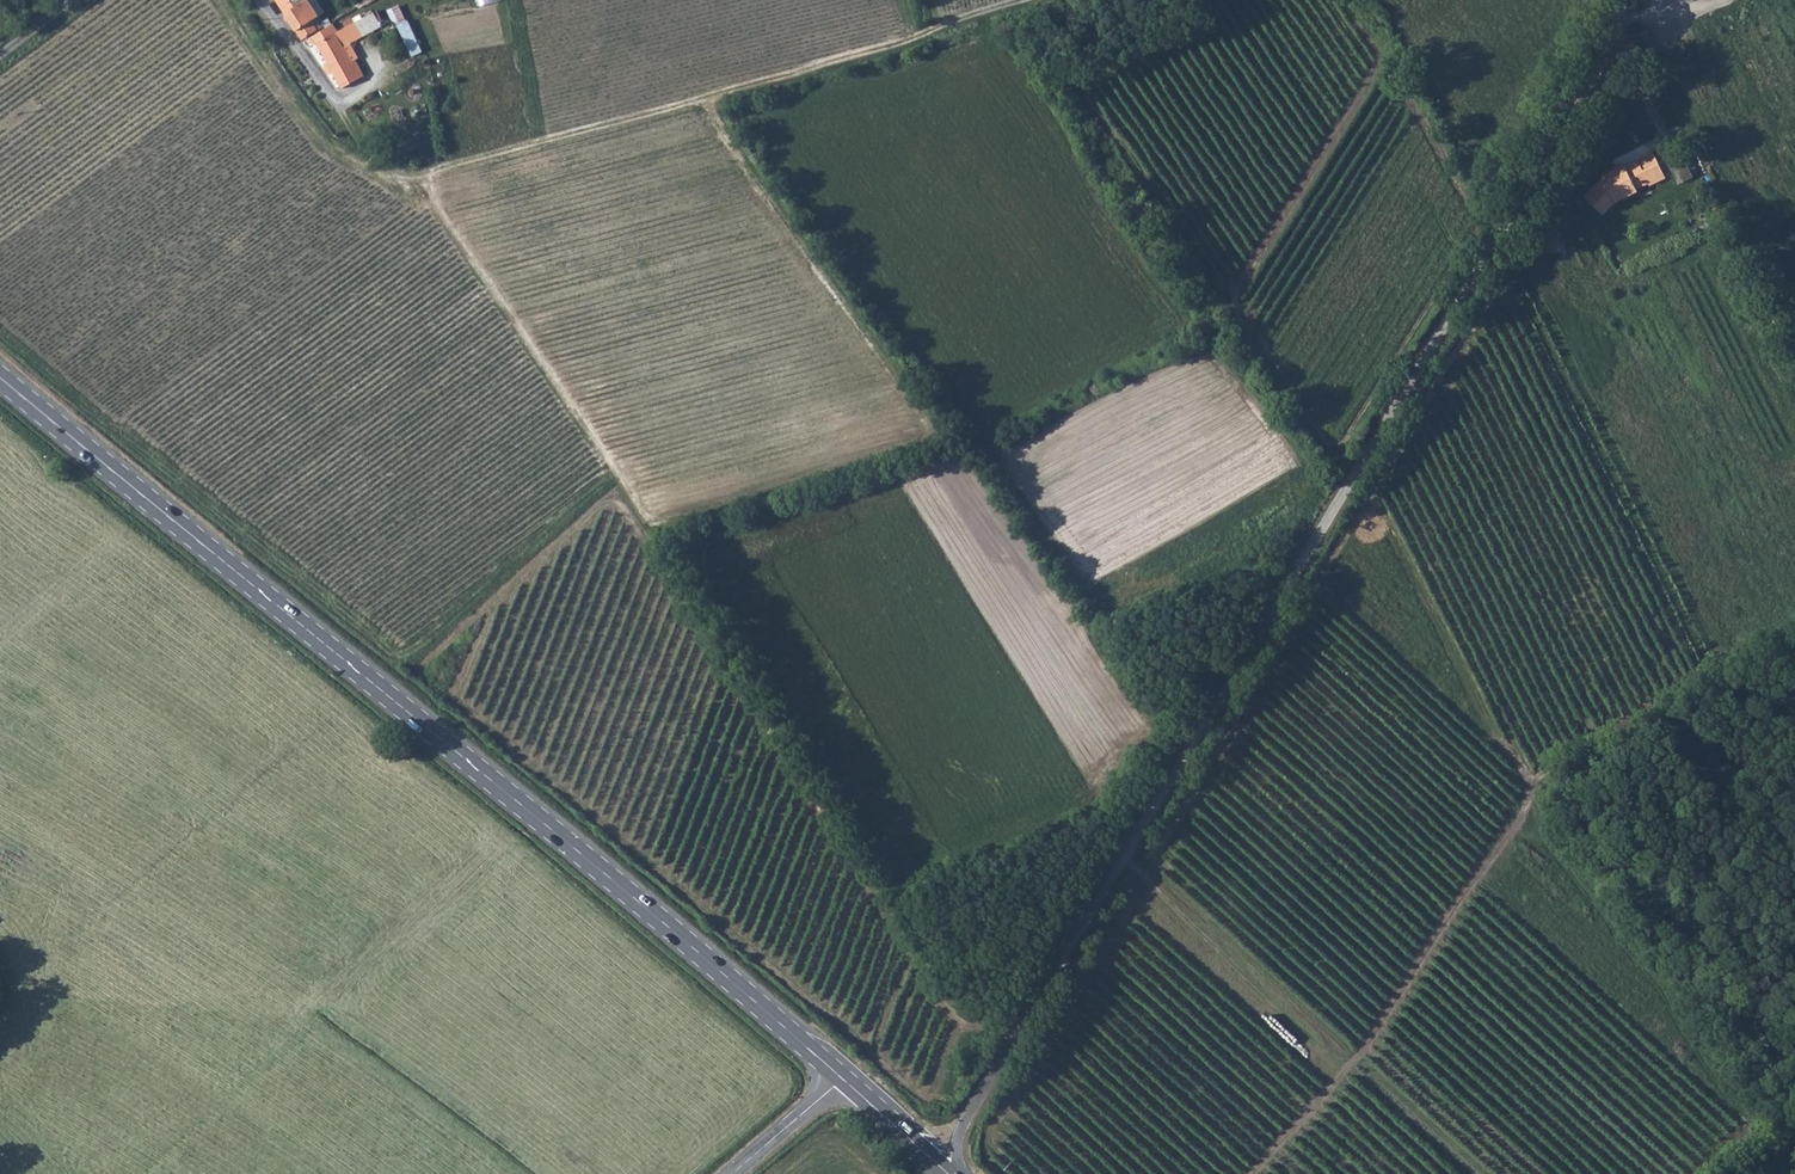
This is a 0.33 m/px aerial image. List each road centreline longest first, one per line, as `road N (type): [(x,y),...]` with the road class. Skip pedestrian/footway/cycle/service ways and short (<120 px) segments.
road 1 (unclassified): [(959,1173),(964,1122),(1599,89),(1626,17),(1622,0)]
road 2 (primary): [(843,1077),(0,375)]
road 3 (tertiary): [(732,1173),(843,1077)]
road 4 (primary): [(950,1173),(843,1077)]

